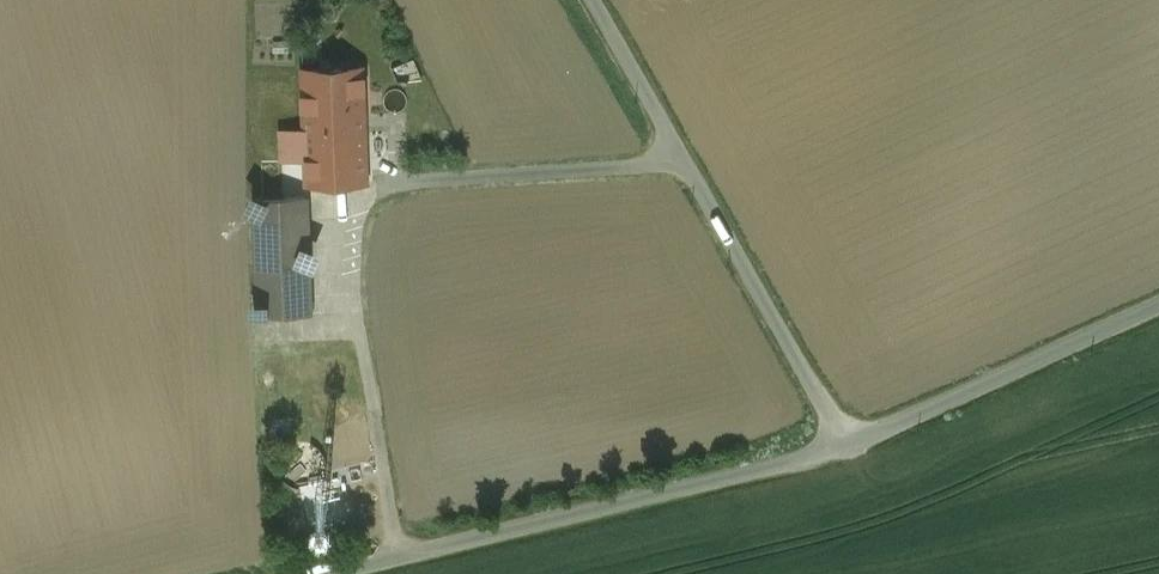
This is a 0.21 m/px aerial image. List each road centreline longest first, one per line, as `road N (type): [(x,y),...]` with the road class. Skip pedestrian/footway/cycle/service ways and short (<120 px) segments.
road 1 (unclassified): [(843,451),(325,573)]
road 2 (unclassified): [(843,451),(592,0)]
road 3 (unclassified): [(1158,307),(843,451)]

